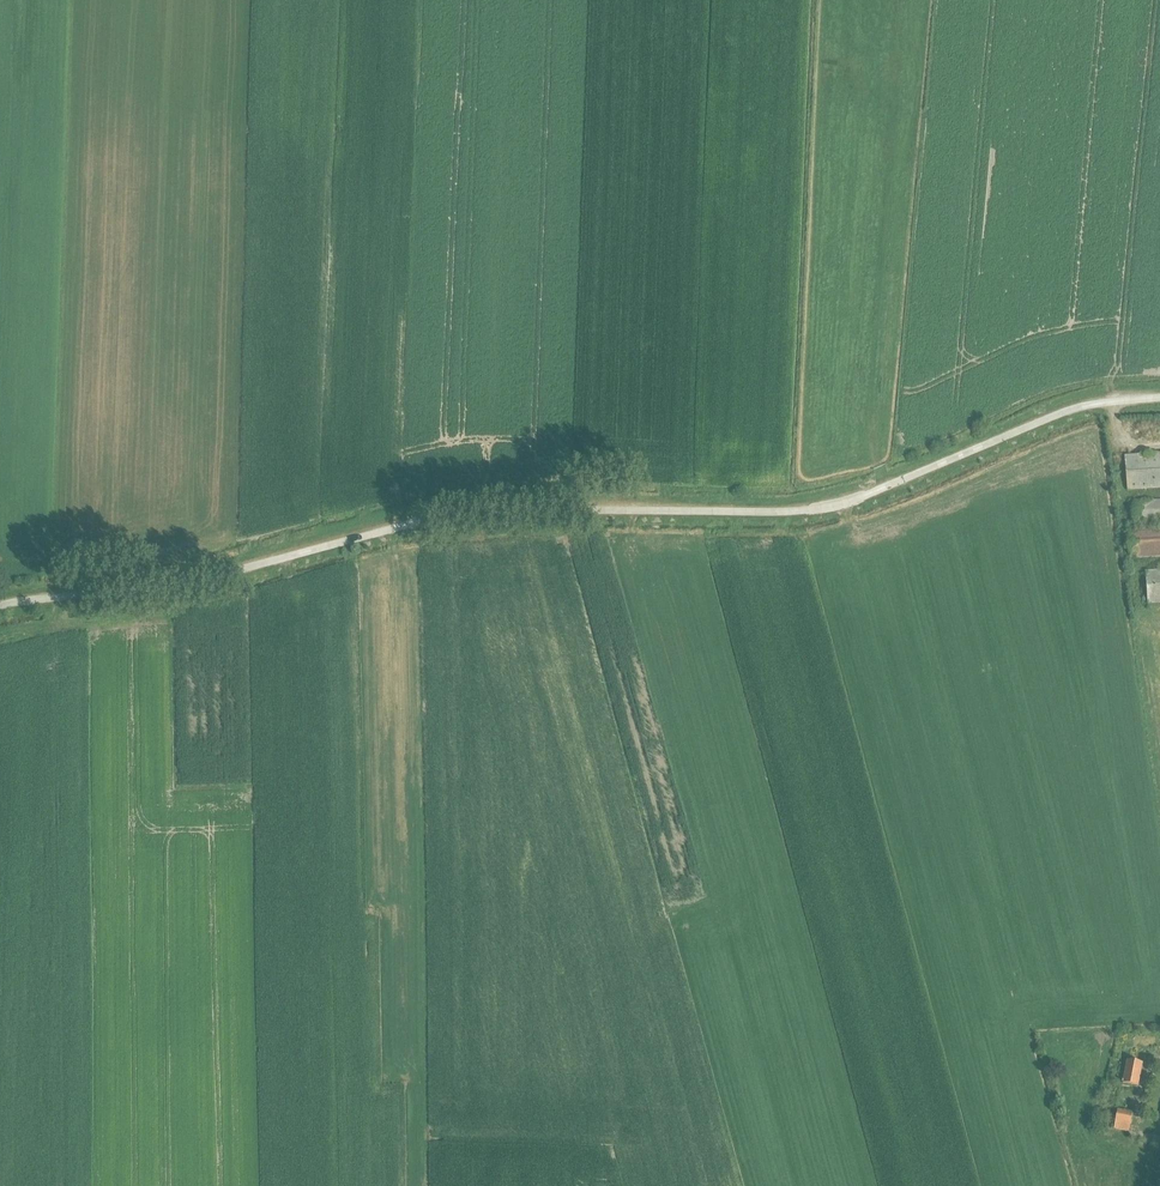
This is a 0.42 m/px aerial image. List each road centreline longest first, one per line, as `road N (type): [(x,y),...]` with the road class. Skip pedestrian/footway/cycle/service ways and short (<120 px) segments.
road 1 (residential): [(0,607),(185,584),(473,509),(805,514),(849,504),(1075,409),(1159,399)]

